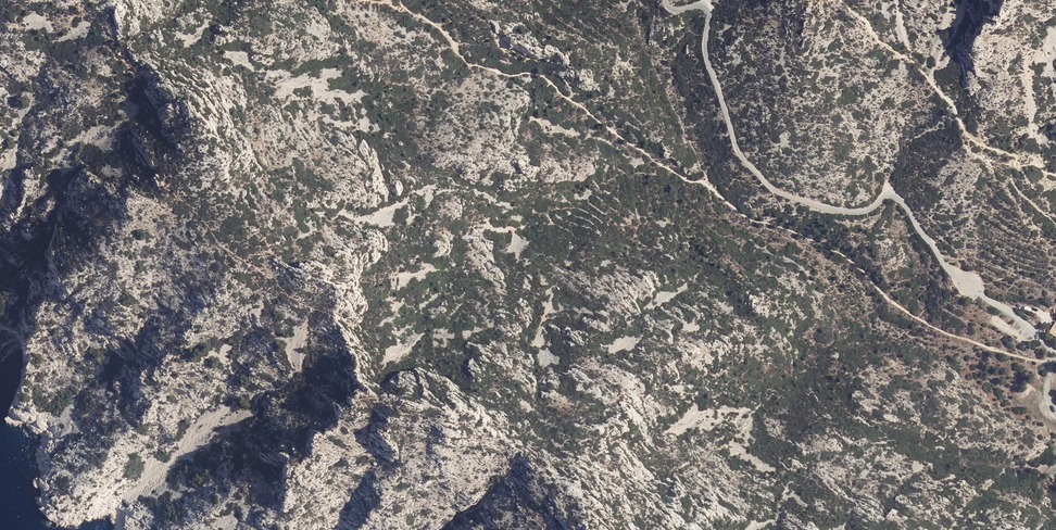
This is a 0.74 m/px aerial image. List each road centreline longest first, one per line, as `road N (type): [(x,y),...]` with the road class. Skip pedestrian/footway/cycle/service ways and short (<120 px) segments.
road 1 (unclassified): [(1055,413),(1047,395),(1047,344),(949,270),(901,200),(888,195),(866,211),(837,210),(779,192),(757,174),(736,148),(708,63),(708,10),(673,9),(666,0)]

